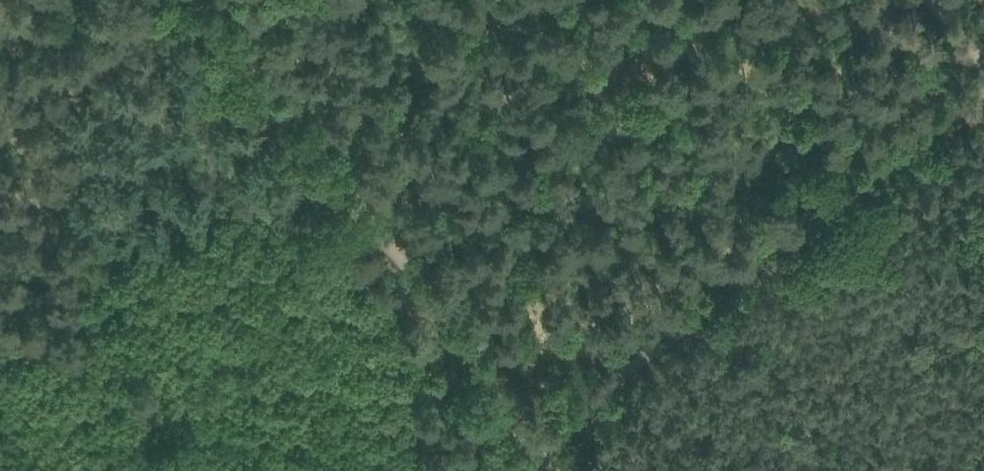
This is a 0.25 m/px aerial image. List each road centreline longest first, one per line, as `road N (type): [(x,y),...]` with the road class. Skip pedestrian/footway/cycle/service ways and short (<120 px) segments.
road 1 (track): [(983,100),(546,440)]
road 2 (track): [(373,228),(289,263),(0,346)]
road 3 (track): [(60,0),(289,263)]
road 4 (track): [(373,228),(194,0)]
road 5 (track): [(546,440),(373,228)]

